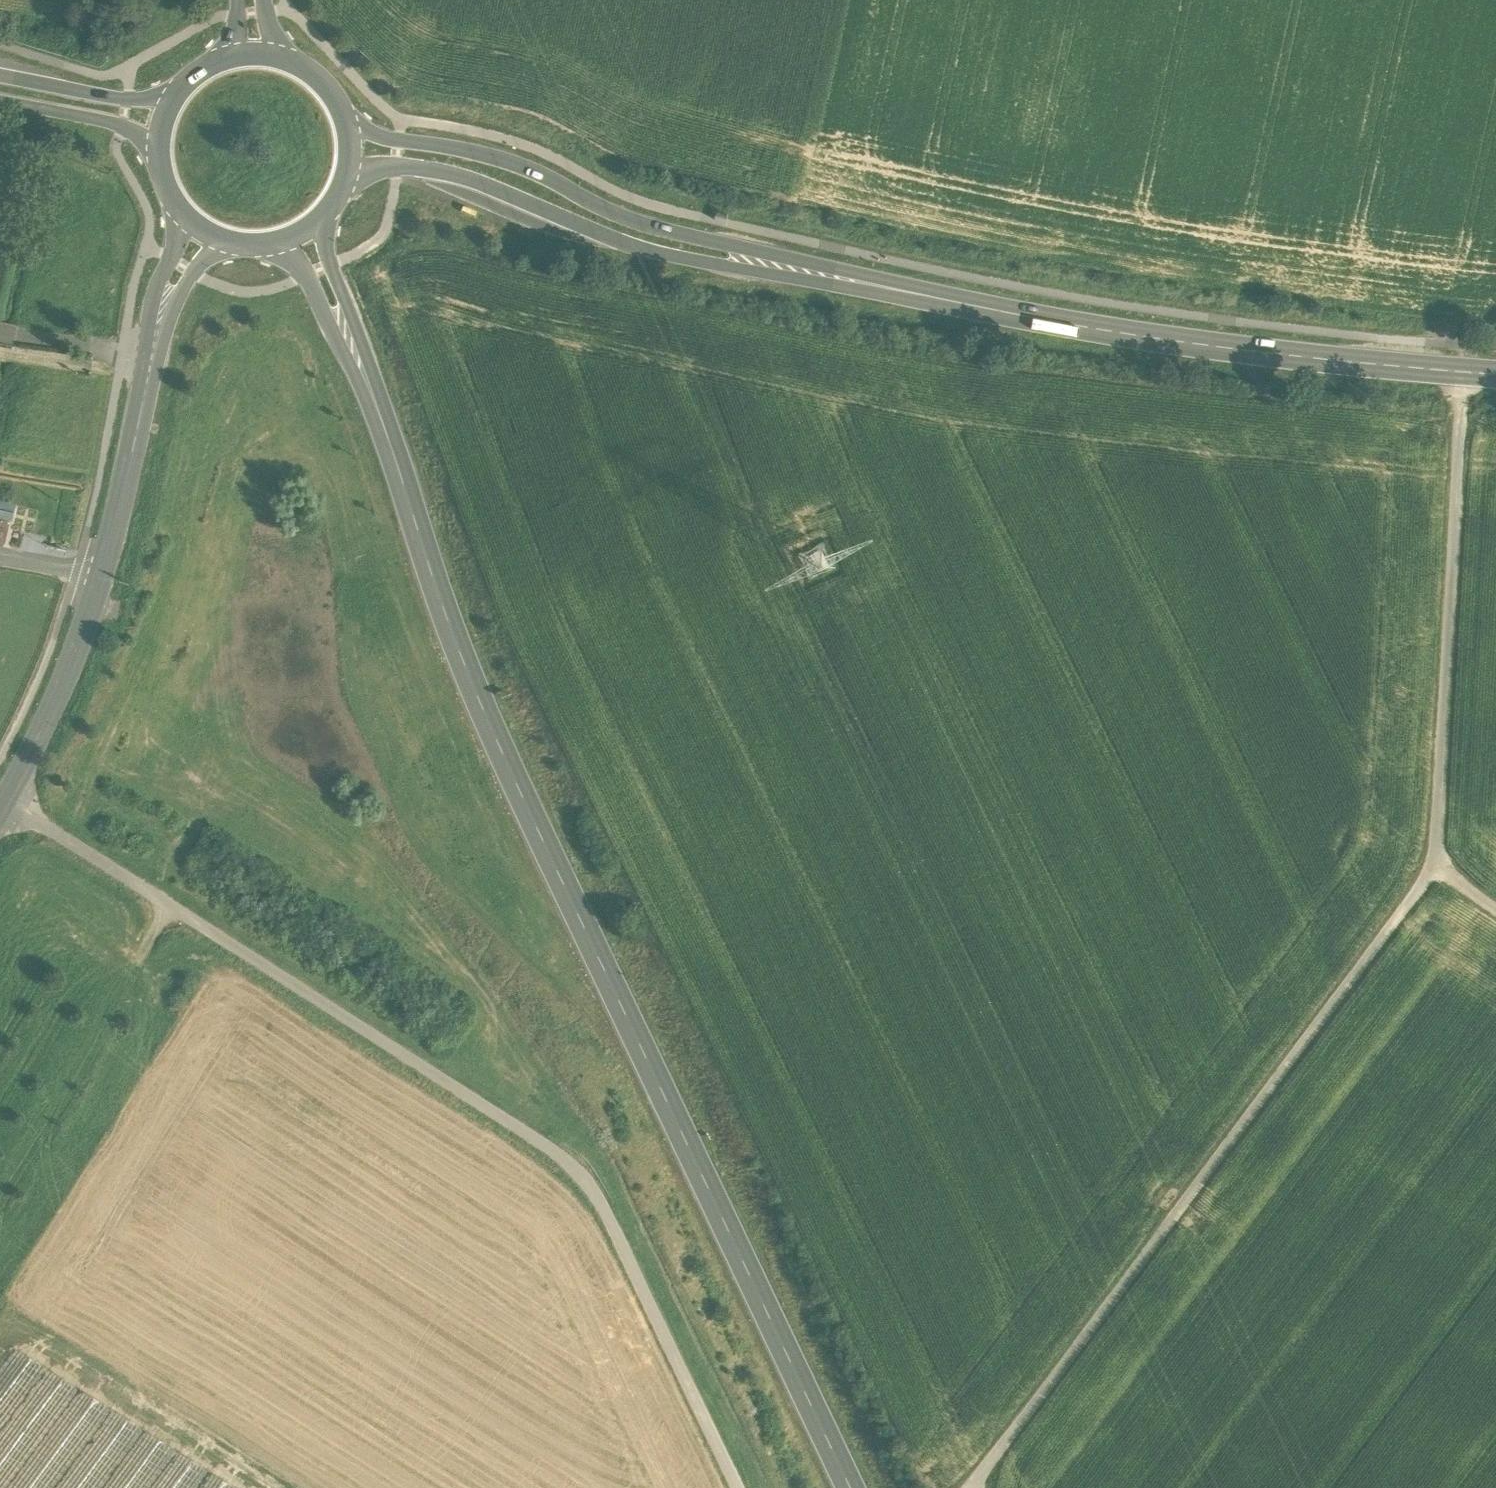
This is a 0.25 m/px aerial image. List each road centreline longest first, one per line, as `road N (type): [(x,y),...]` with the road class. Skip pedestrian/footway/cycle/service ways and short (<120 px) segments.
road 1 (track): [(1463,363),(1440,857),(999,1487)]
road 2 (secondary): [(847,1487),(479,702),(352,348)]
road 3 (track): [(3,802),(576,1165),(615,1228),(737,1487)]
road 4 (secondary): [(828,277),(1147,346),(1495,365)]
road 5 (secondary): [(828,277),(626,217),(480,155),(349,125)]
road 6 (secondary): [(349,176),(397,167),(455,175),(649,251),(828,277)]
road 7 (unclassified): [(151,358),(90,609),(60,691),(0,808)]
road 8 (secondary): [(176,96),(129,100),(0,76)]
road 9 (secondary): [(0,102),(104,121),(159,148)]
road 10 (unclassified): [(185,217),(153,301),(151,358)]
road 11 (unclassified): [(151,358),(193,274),(224,242)]
road 12 (secondary): [(352,348),(322,221)]
road 13 (secondary): [(279,244),(352,348)]

